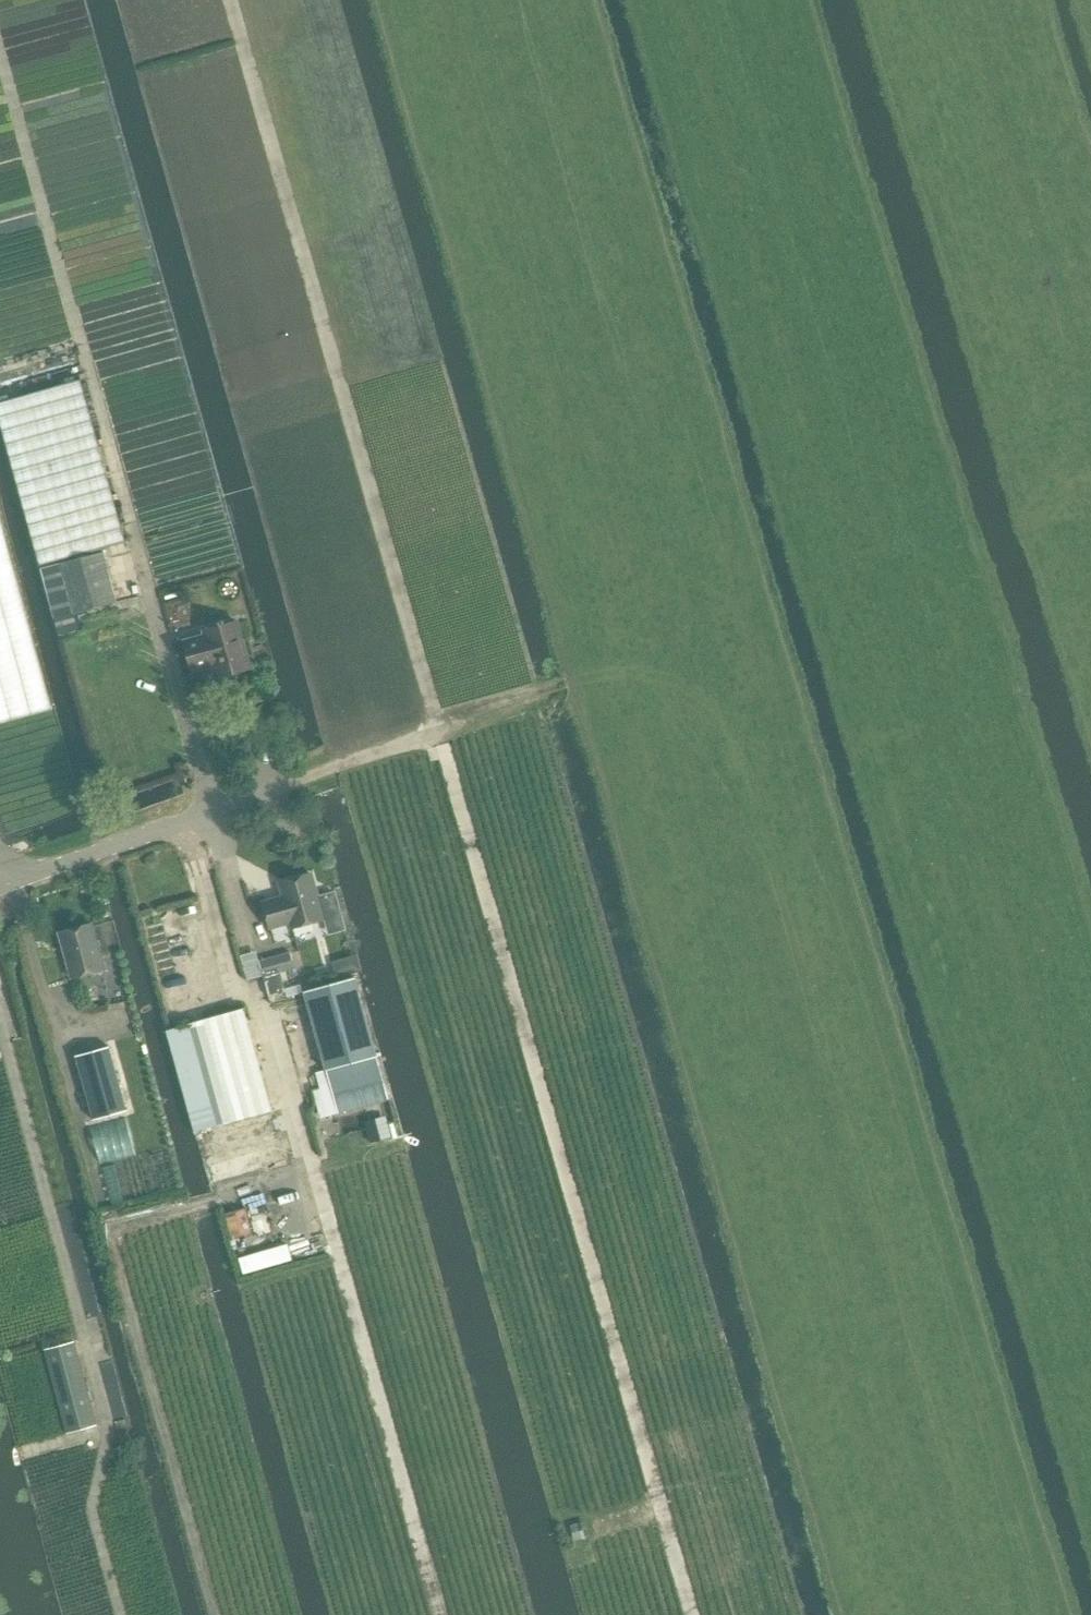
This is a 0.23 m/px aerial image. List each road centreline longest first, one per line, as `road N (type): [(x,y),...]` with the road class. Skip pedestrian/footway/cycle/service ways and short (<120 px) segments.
road 1 (track): [(687,1614),(230,0)]
road 2 (track): [(120,1614),(89,1501),(104,1424),(7,1042)]
road 3 (track): [(155,621),(0,59)]
road 4 (track): [(441,1614),(290,1087)]
road 5 (unclassified): [(0,887),(290,785)]
road 6 (track): [(578,682),(290,785)]

